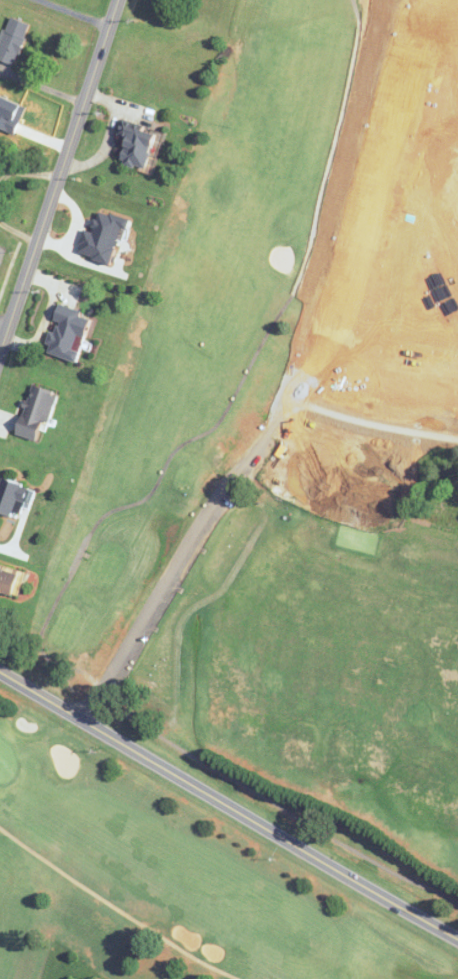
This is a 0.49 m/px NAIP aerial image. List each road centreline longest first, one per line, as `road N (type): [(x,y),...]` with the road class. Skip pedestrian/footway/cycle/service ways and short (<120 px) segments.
road 1 (tertiary): [(457,936),(0,668)]
road 2 (tertiary): [(0,349),(118,0)]

